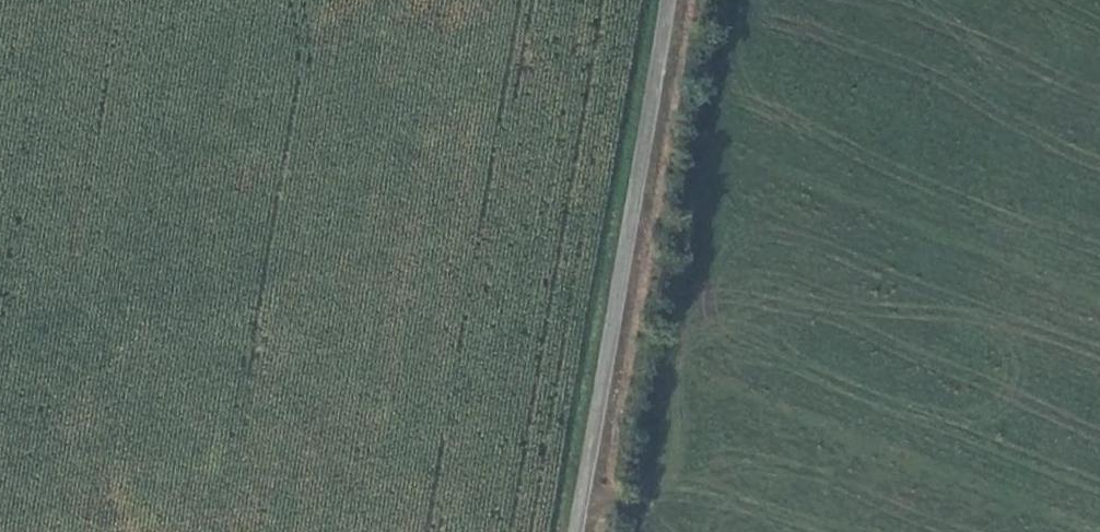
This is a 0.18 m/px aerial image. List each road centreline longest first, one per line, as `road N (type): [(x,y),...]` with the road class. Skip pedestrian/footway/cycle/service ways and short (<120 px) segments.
road 1 (unclassified): [(674,0),(578,531)]

